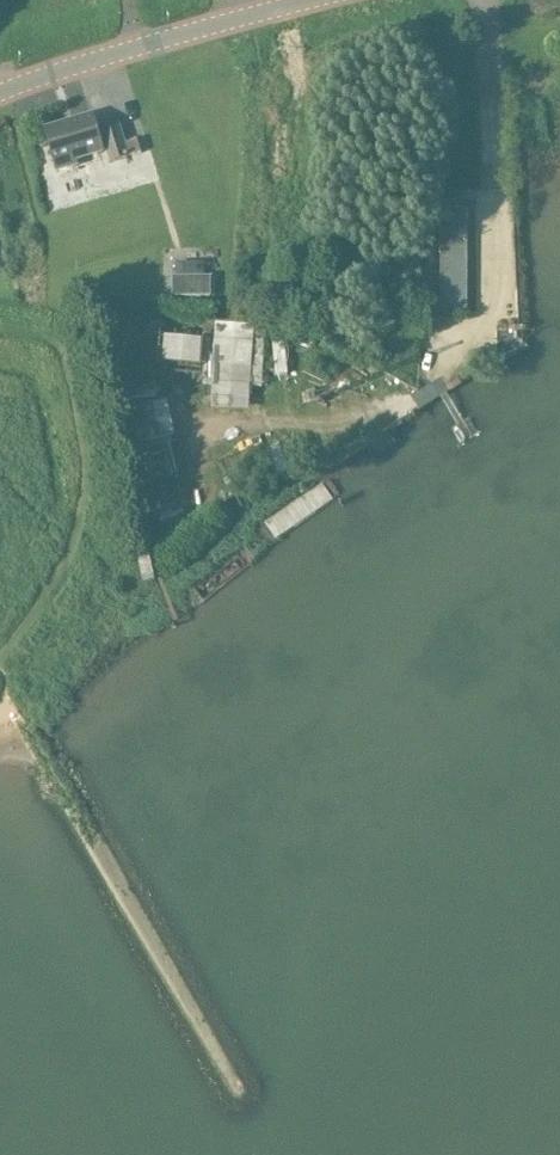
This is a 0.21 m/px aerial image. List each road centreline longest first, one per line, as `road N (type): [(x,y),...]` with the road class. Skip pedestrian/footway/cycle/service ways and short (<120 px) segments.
road 1 (tertiary): [(0,96),(322,0)]

